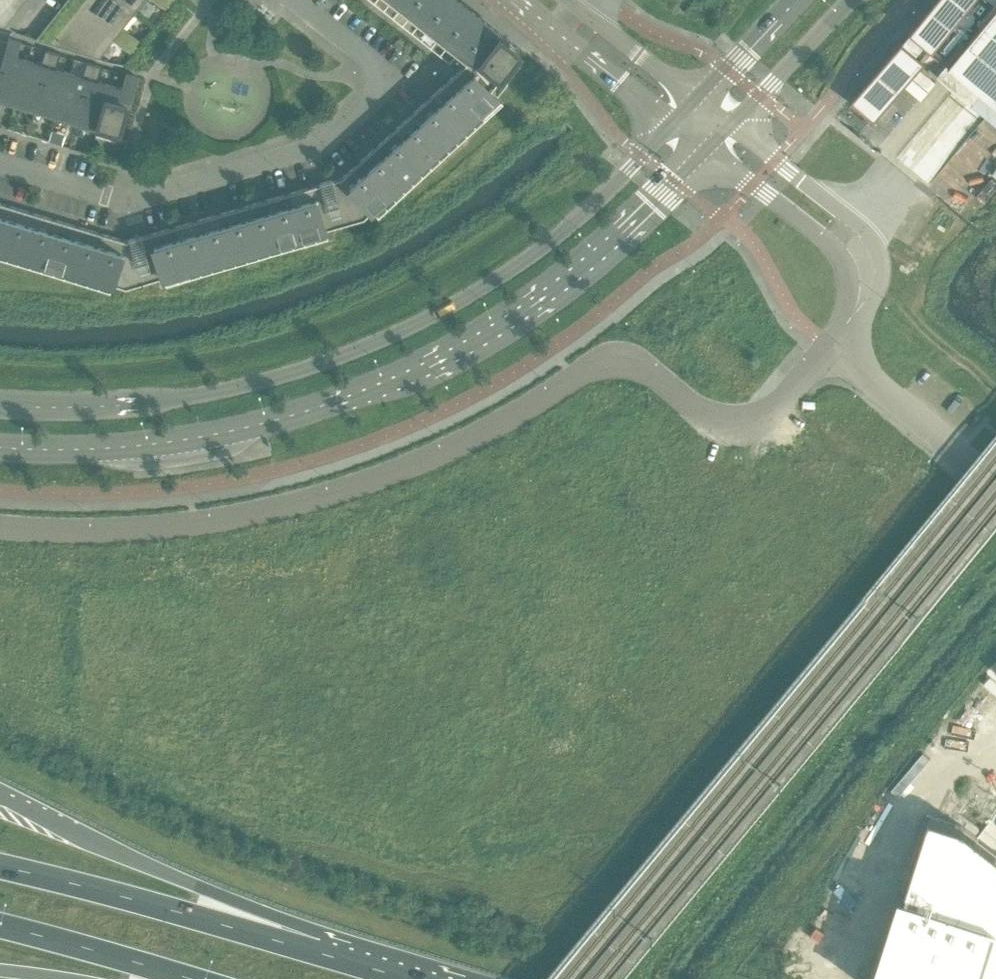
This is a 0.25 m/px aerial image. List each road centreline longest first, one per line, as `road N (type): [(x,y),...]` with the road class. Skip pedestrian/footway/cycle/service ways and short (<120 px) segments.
road 1 (residential): [(0,526),(158,527),(260,512),(438,453),(601,359),(645,366),(714,419),(754,427),(831,350)]
road 2 (tertiary): [(0,445),(216,433),(360,390),(477,335),(579,264),(702,151)]
road 3 (tertiary): [(670,124),(548,245),(456,306),(350,356),(209,398),(101,408),(0,404)]
road 4 (residential): [(294,0),(389,83),(344,138),(139,201),(0,163)]
road 5 (primary): [(319,952),(276,918),(0,800)]
road 6 (primary): [(319,952),(0,866)]
road 7 (residential): [(847,327),(882,280),(872,241),(728,124)]
road 8 (residential): [(702,151),(828,242),(847,268),(847,327)]
road 9 (residential): [(508,0),(670,124)]
road 10 (primary): [(0,925),(192,978)]
road 11 (tertiary): [(728,124),(846,0)]
road 12 (residential): [(955,454),(831,350)]
road 13 (tertiary): [(791,0),(694,99)]
road 14 (residential): [(694,99),(591,20)]

